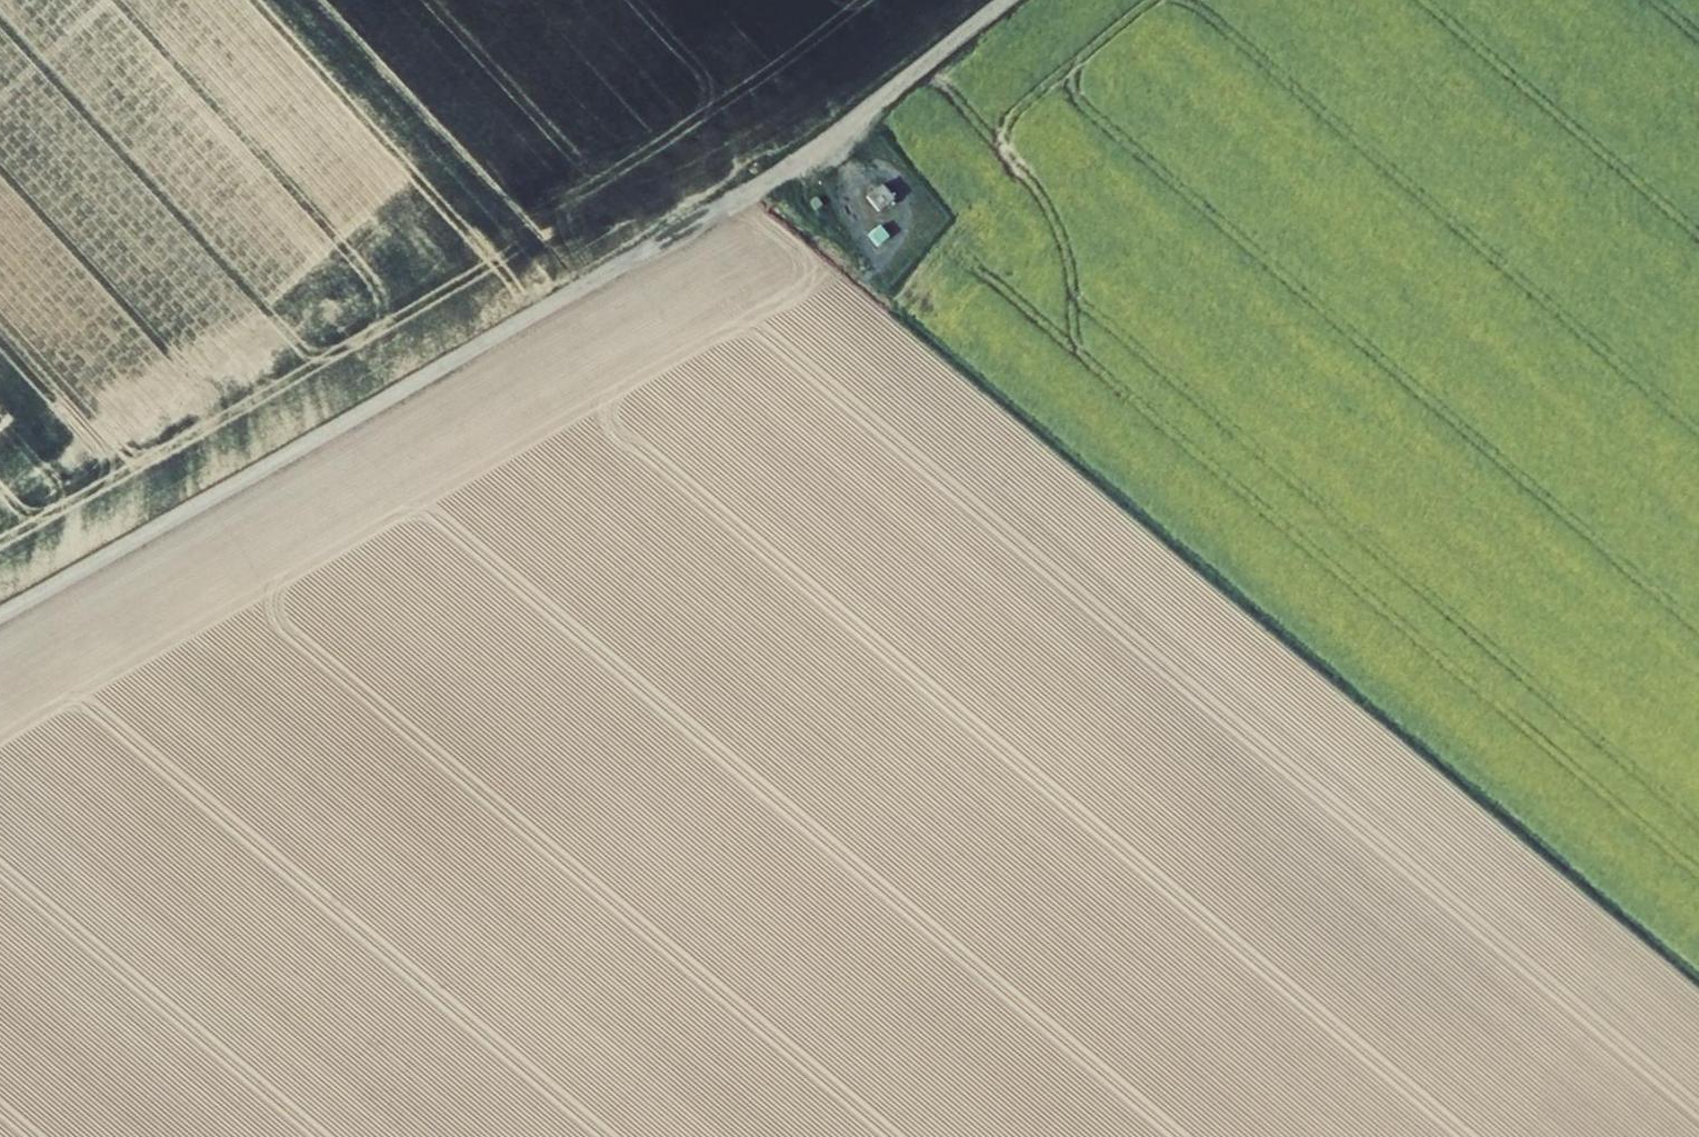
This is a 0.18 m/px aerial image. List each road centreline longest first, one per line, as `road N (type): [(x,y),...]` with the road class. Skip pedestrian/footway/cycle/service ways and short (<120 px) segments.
road 1 (track): [(1004,0),(747,193),(0,615)]

